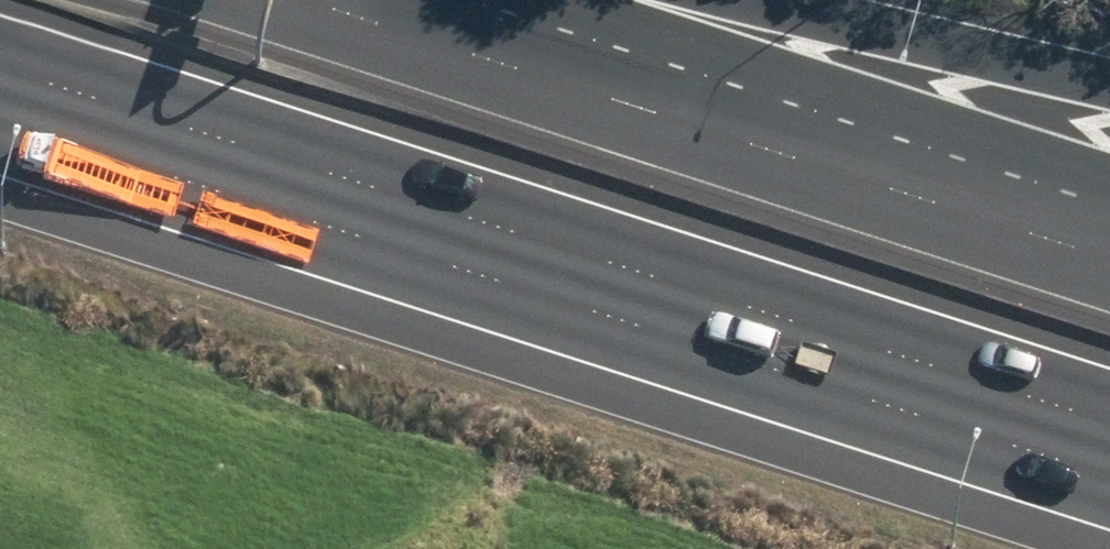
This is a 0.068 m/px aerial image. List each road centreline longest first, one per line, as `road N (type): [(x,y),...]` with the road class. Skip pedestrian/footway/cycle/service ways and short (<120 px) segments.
road 1 (motorway): [(1109,426),(0,67)]
road 2 (motorway): [(296,0),(1109,263)]
road 3 (motorway): [(739,0),(1109,87)]

